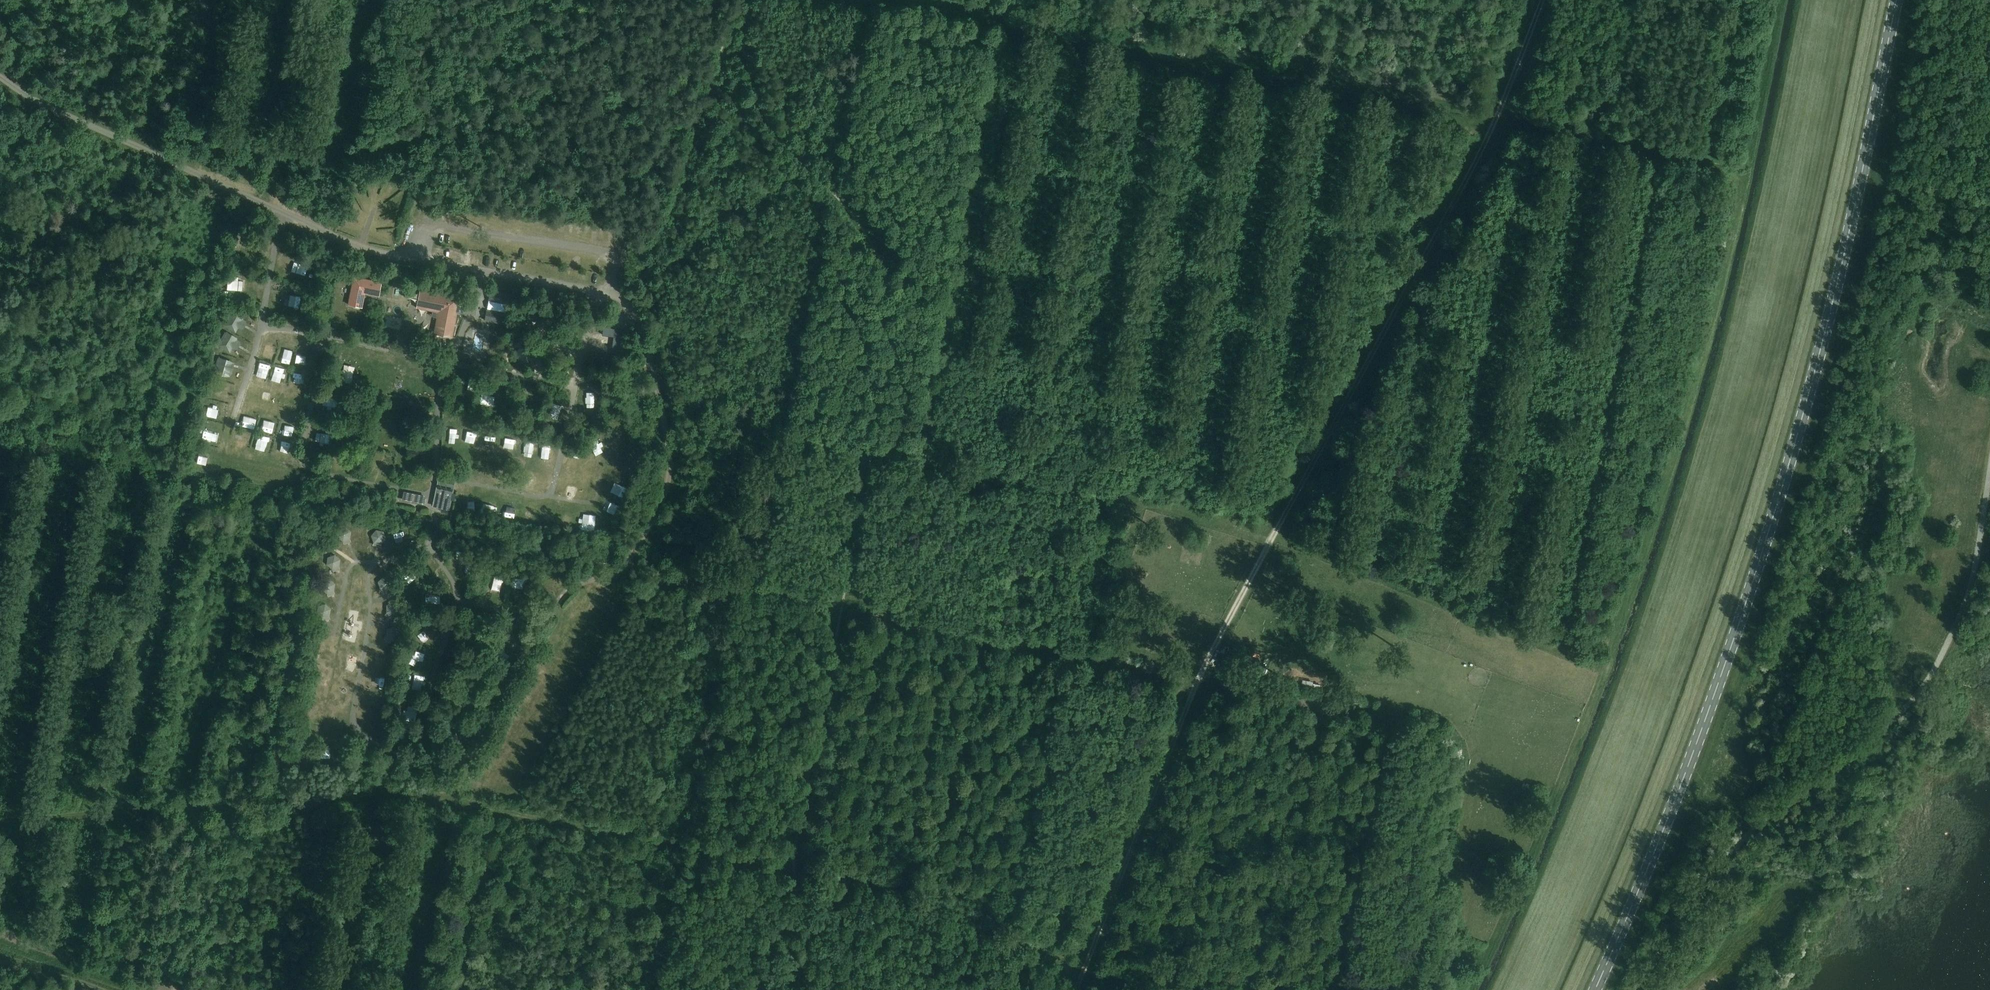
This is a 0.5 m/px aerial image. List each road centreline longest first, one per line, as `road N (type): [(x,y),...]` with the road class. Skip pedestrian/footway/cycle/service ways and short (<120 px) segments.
road 1 (track): [(1140,989),(858,879),(416,794),(369,791),(0,822)]
road 2 (track): [(1077,989),(1205,667),(1463,185),(1543,0)]
road 3 (track): [(1470,989),(1601,676),(1667,476),(1718,292),(1780,0)]
road 4 (primary): [(1594,989),(1693,750),(1773,517),(1831,307),(1896,0)]
road 5 (track): [(846,0),(1744,177)]
road 6 (track): [(1602,672),(1282,541),(1153,505),(788,434),(736,454)]
road 7 (track): [(1205,667),(647,559)]
road 8 (track): [(1199,681),(644,571)]
road 9 (track): [(141,989),(0,941)]
road 10 (track): [(268,801),(273,758),(340,758),(354,725)]

